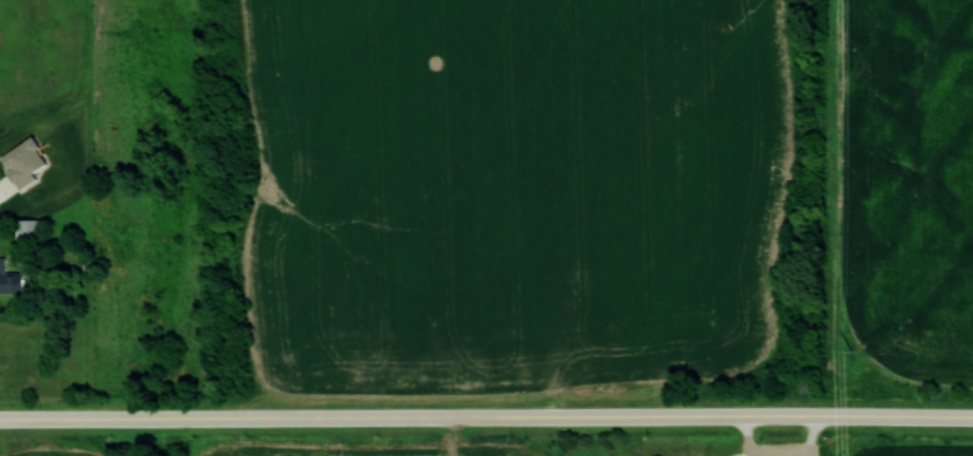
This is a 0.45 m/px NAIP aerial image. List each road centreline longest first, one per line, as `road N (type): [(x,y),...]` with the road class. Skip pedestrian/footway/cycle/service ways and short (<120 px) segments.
road 1 (tertiary): [(0,419),(972,418)]

